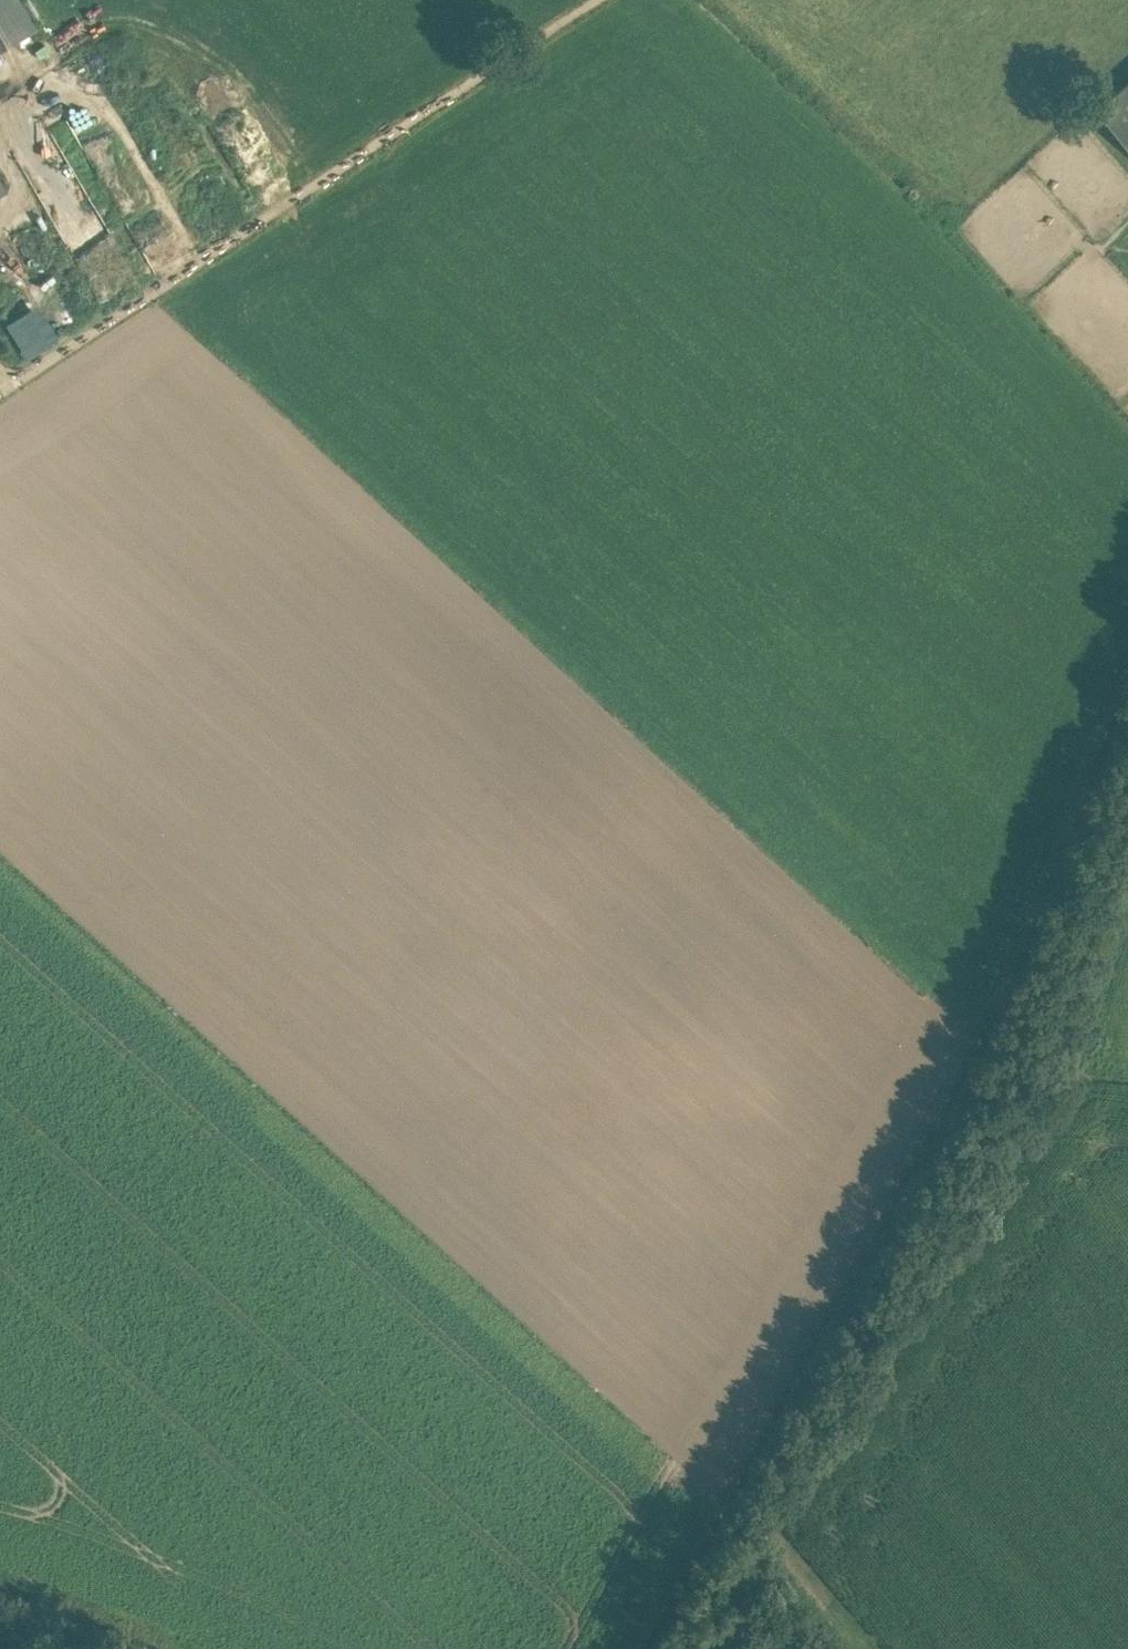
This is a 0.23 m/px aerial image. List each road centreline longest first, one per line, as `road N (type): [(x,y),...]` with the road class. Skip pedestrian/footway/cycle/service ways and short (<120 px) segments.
road 1 (track): [(0,397),(595,0)]

